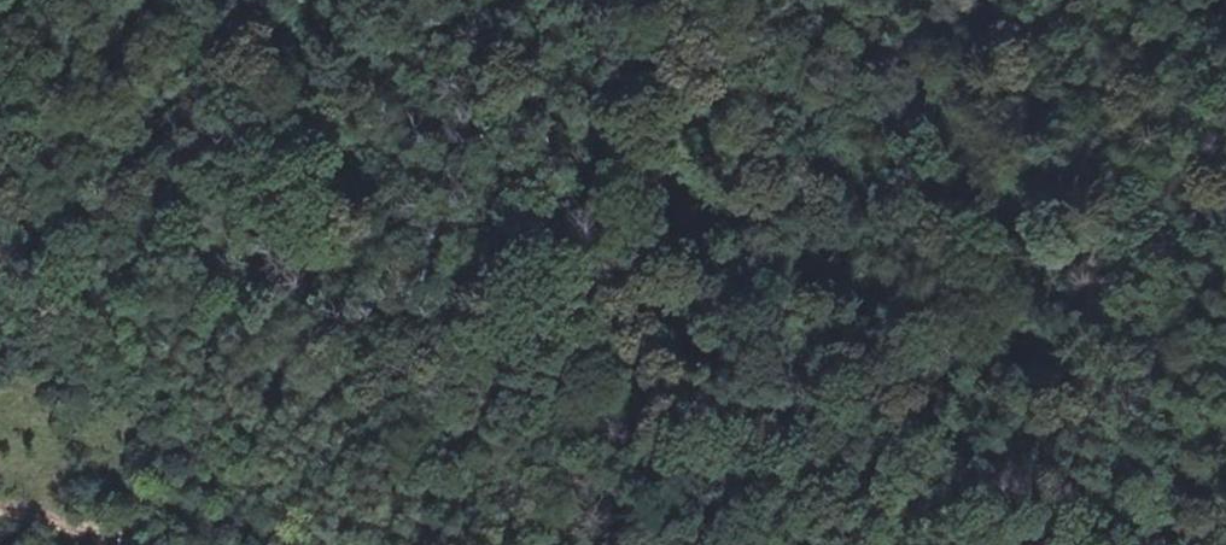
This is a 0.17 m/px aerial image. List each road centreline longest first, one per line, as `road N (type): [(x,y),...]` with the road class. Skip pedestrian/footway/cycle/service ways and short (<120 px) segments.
road 1 (track): [(788,0),(586,314),(379,544)]
road 2 (track): [(148,544),(0,510)]

